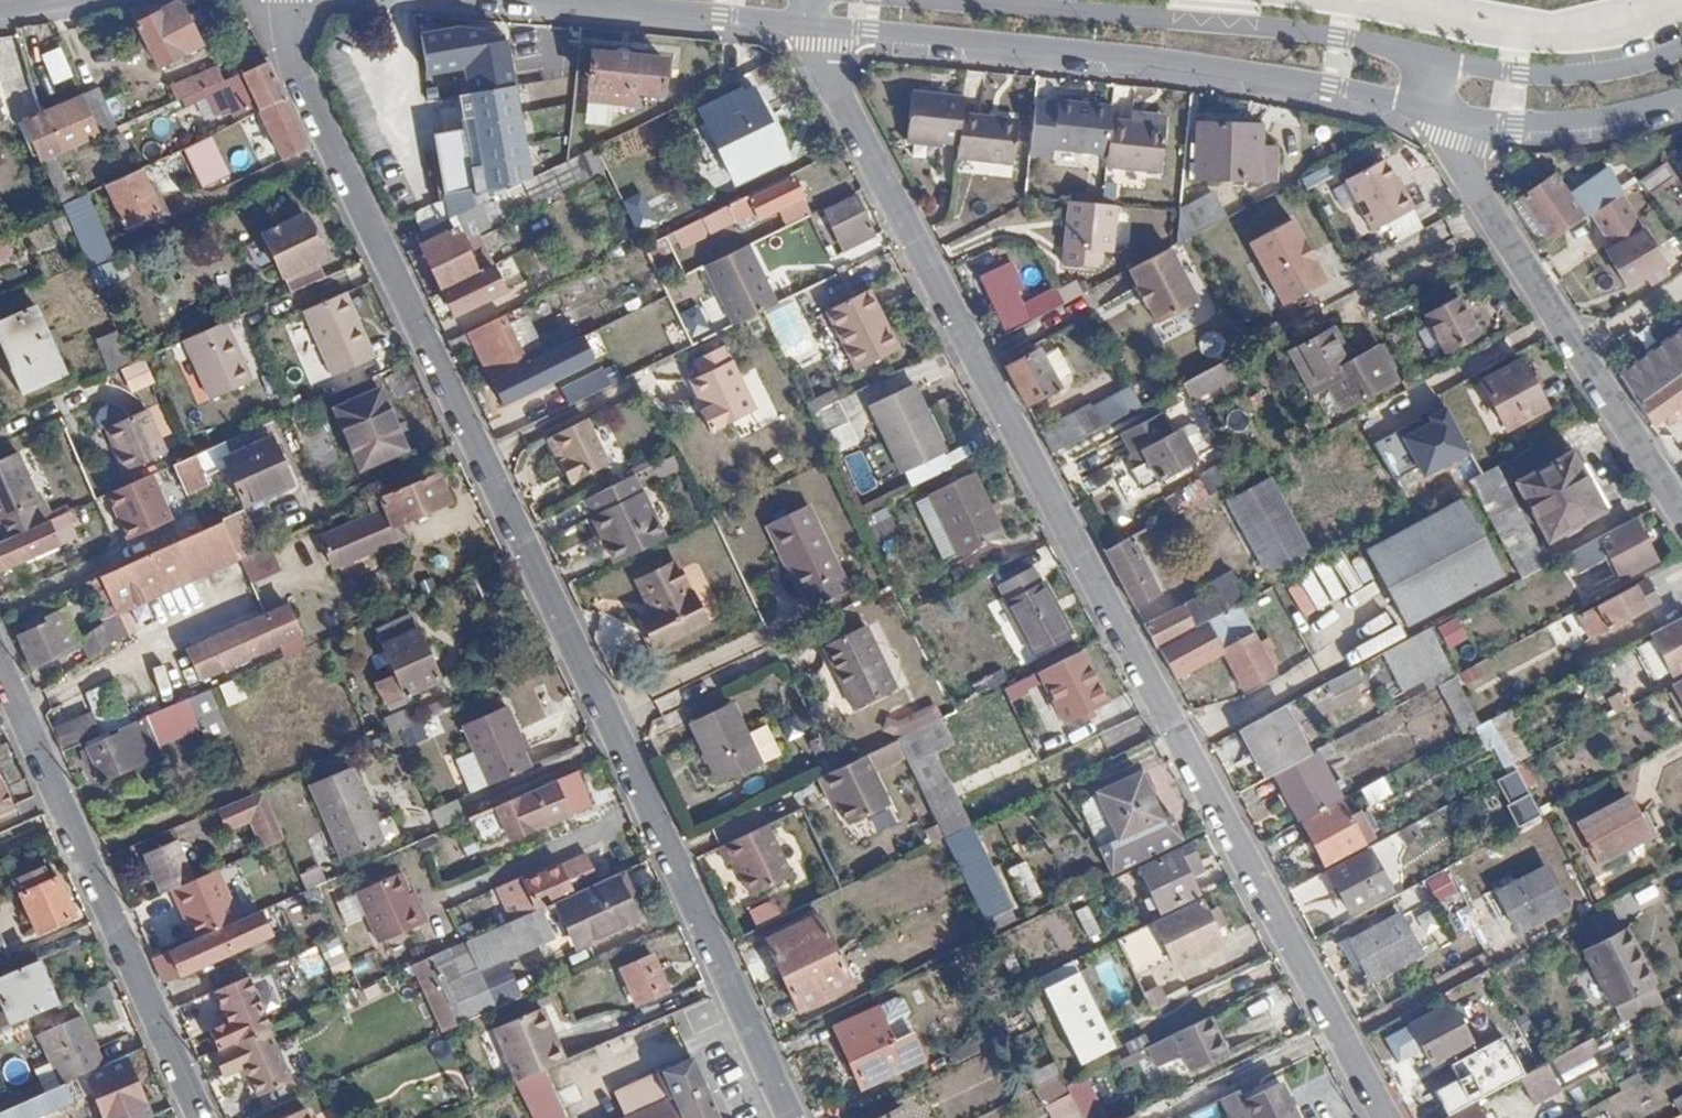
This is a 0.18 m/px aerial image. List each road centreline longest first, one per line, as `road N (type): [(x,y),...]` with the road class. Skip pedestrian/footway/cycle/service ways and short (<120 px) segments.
road 1 (residential): [(1388,1117),(812,25)]
road 2 (residential): [(792,1117),(291,50),(286,0)]
road 3 (residential): [(1681,46),(1596,71),(1521,73),(1286,28),(954,0)]
road 4 (residential): [(812,25),(1167,58),(1438,110)]
road 5 (residential): [(202,1117),(0,667)]
road 6 (residential): [(1681,512),(1448,140),(1438,110)]
road 7 (residential): [(1438,110),(1515,123),(1570,121),(1681,97)]
road 8 (residential): [(587,0),(812,25)]

